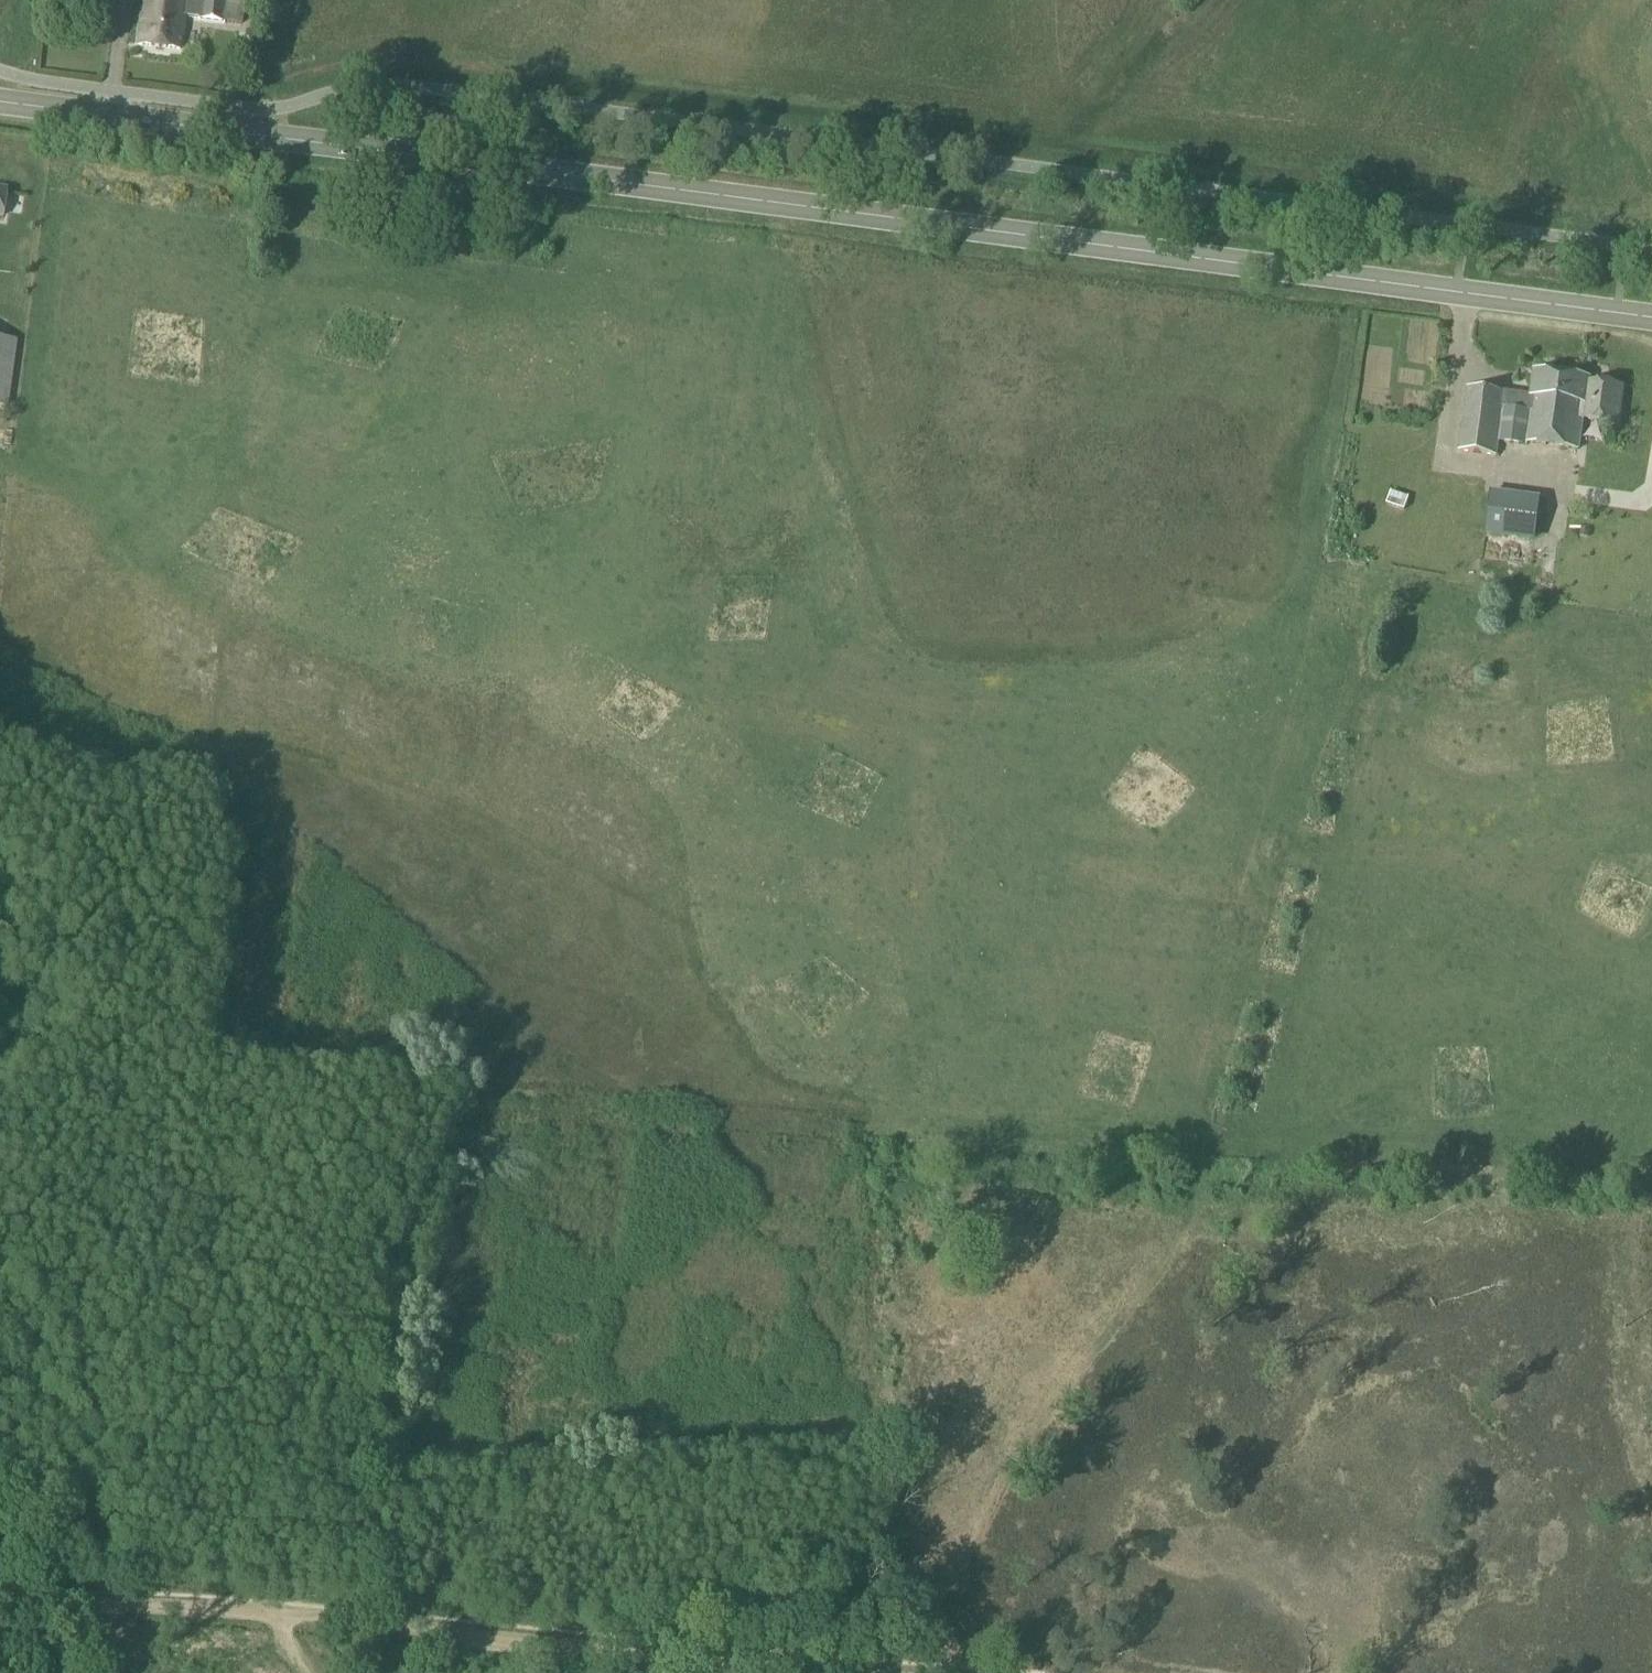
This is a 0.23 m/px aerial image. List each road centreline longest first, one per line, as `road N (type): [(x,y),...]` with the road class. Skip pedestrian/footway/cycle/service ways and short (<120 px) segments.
road 1 (secondary): [(0,105),(1651,321)]
road 2 (track): [(988,1672),(271,1609)]
road 3 (track): [(271,1609),(0,1593)]

